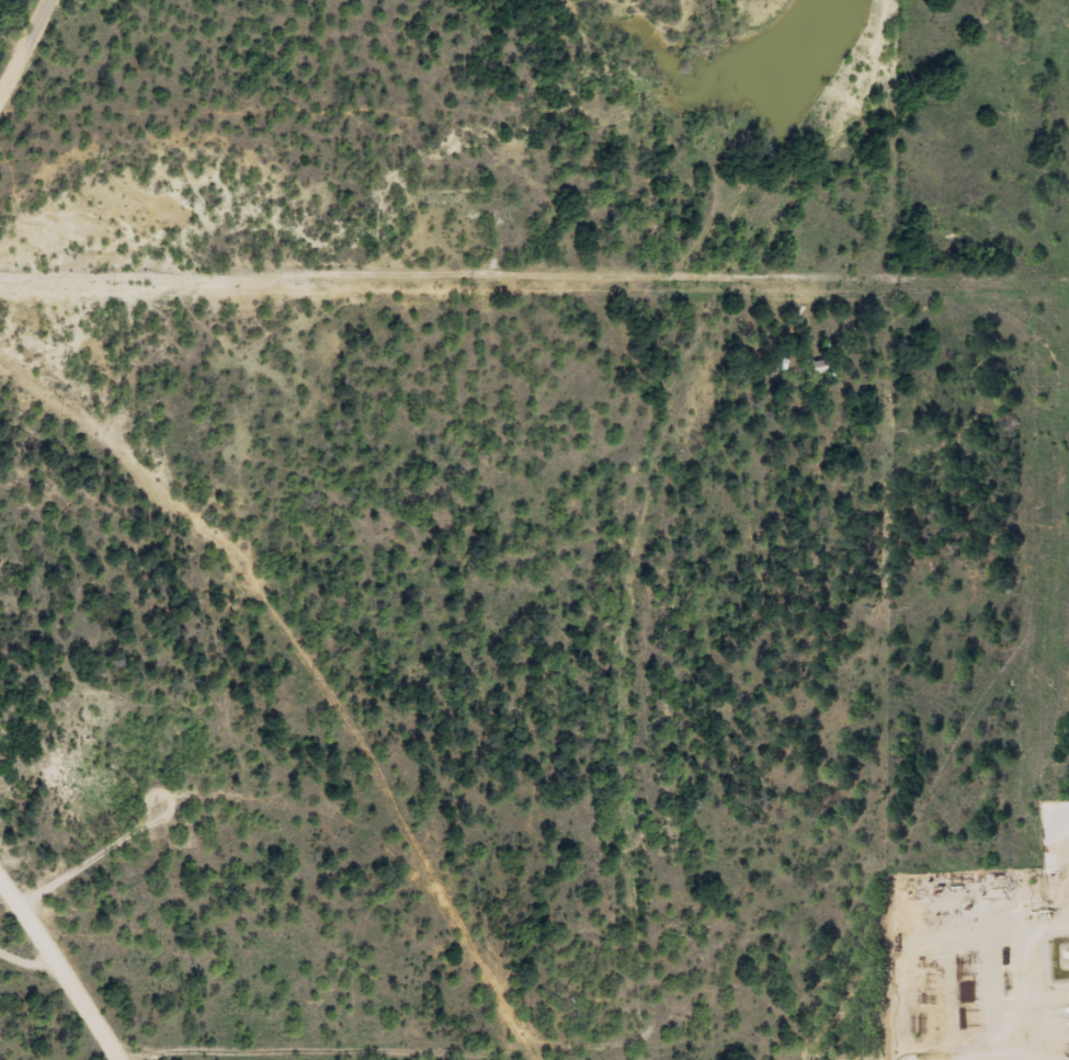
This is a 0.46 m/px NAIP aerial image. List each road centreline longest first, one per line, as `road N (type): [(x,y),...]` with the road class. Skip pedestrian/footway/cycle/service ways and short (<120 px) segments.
road 1 (residential): [(142,1059),(0,835)]
road 2 (residential): [(0,181),(86,0)]

